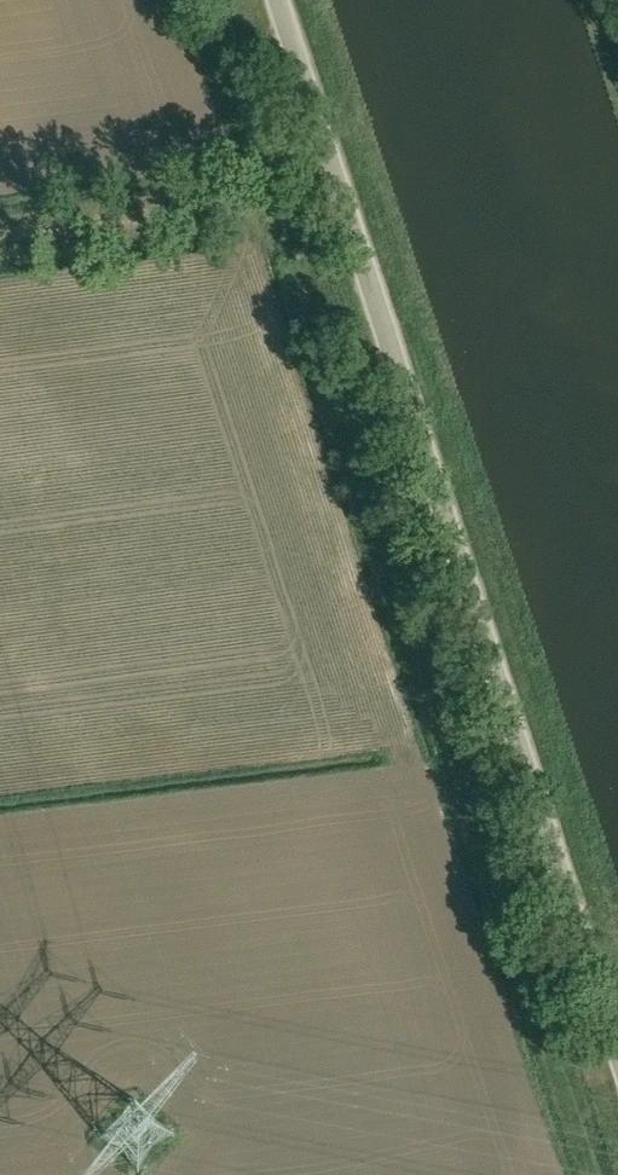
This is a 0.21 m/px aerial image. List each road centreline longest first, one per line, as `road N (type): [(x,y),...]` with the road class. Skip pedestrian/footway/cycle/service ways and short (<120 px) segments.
road 1 (unclassified): [(617,1044),(279,0)]
road 2 (track): [(0,235),(245,198),(267,155),(219,0)]

